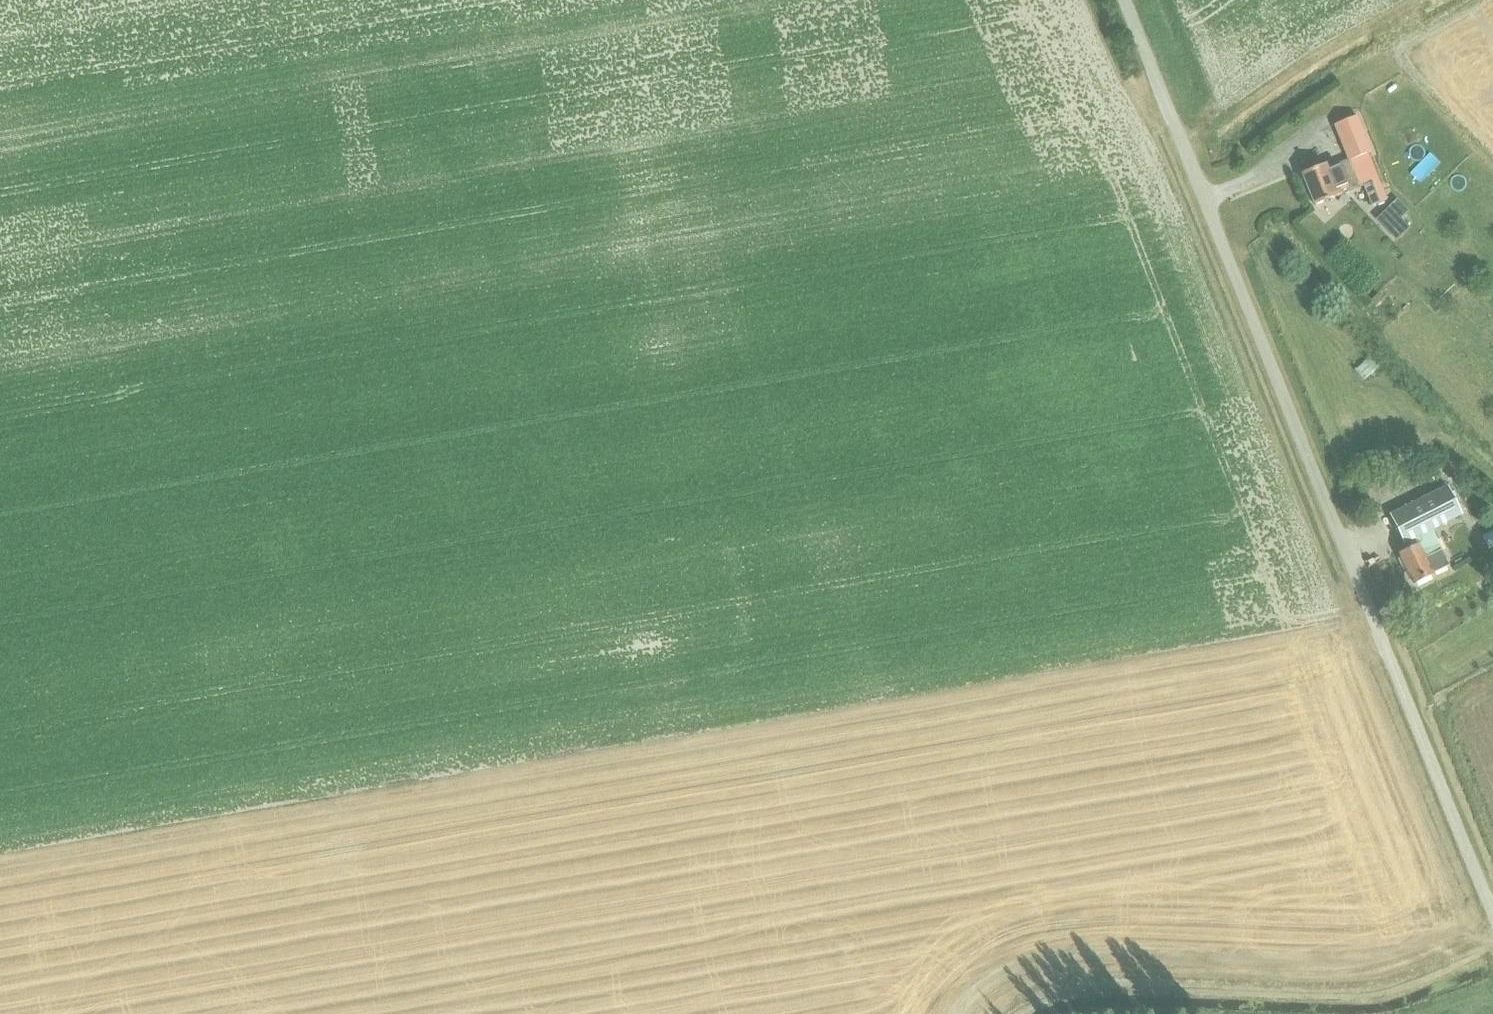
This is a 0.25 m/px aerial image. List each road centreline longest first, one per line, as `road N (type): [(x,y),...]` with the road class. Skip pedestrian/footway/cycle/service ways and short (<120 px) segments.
road 1 (unclassified): [(1492,911),(1124,0)]

